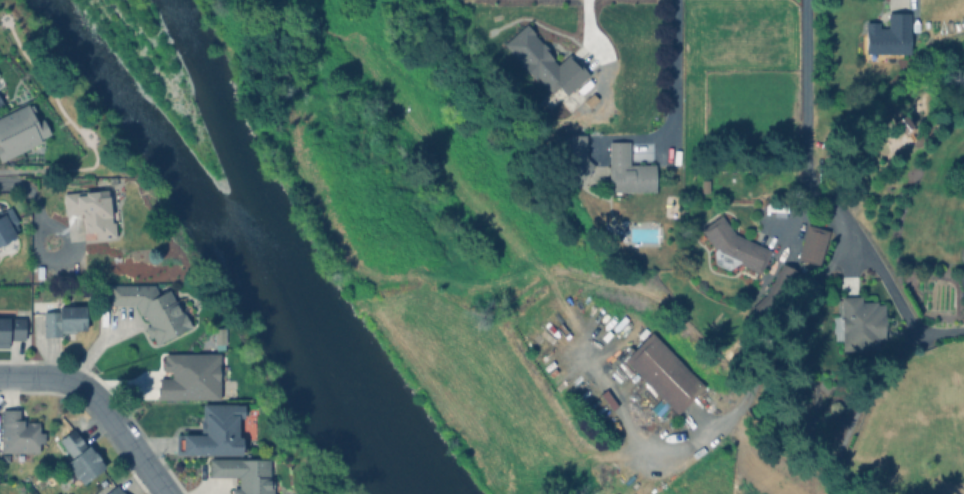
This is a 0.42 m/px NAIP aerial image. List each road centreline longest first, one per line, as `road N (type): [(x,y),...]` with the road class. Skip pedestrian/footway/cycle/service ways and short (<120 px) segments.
road 1 (residential): [(81,386),(166,493)]

